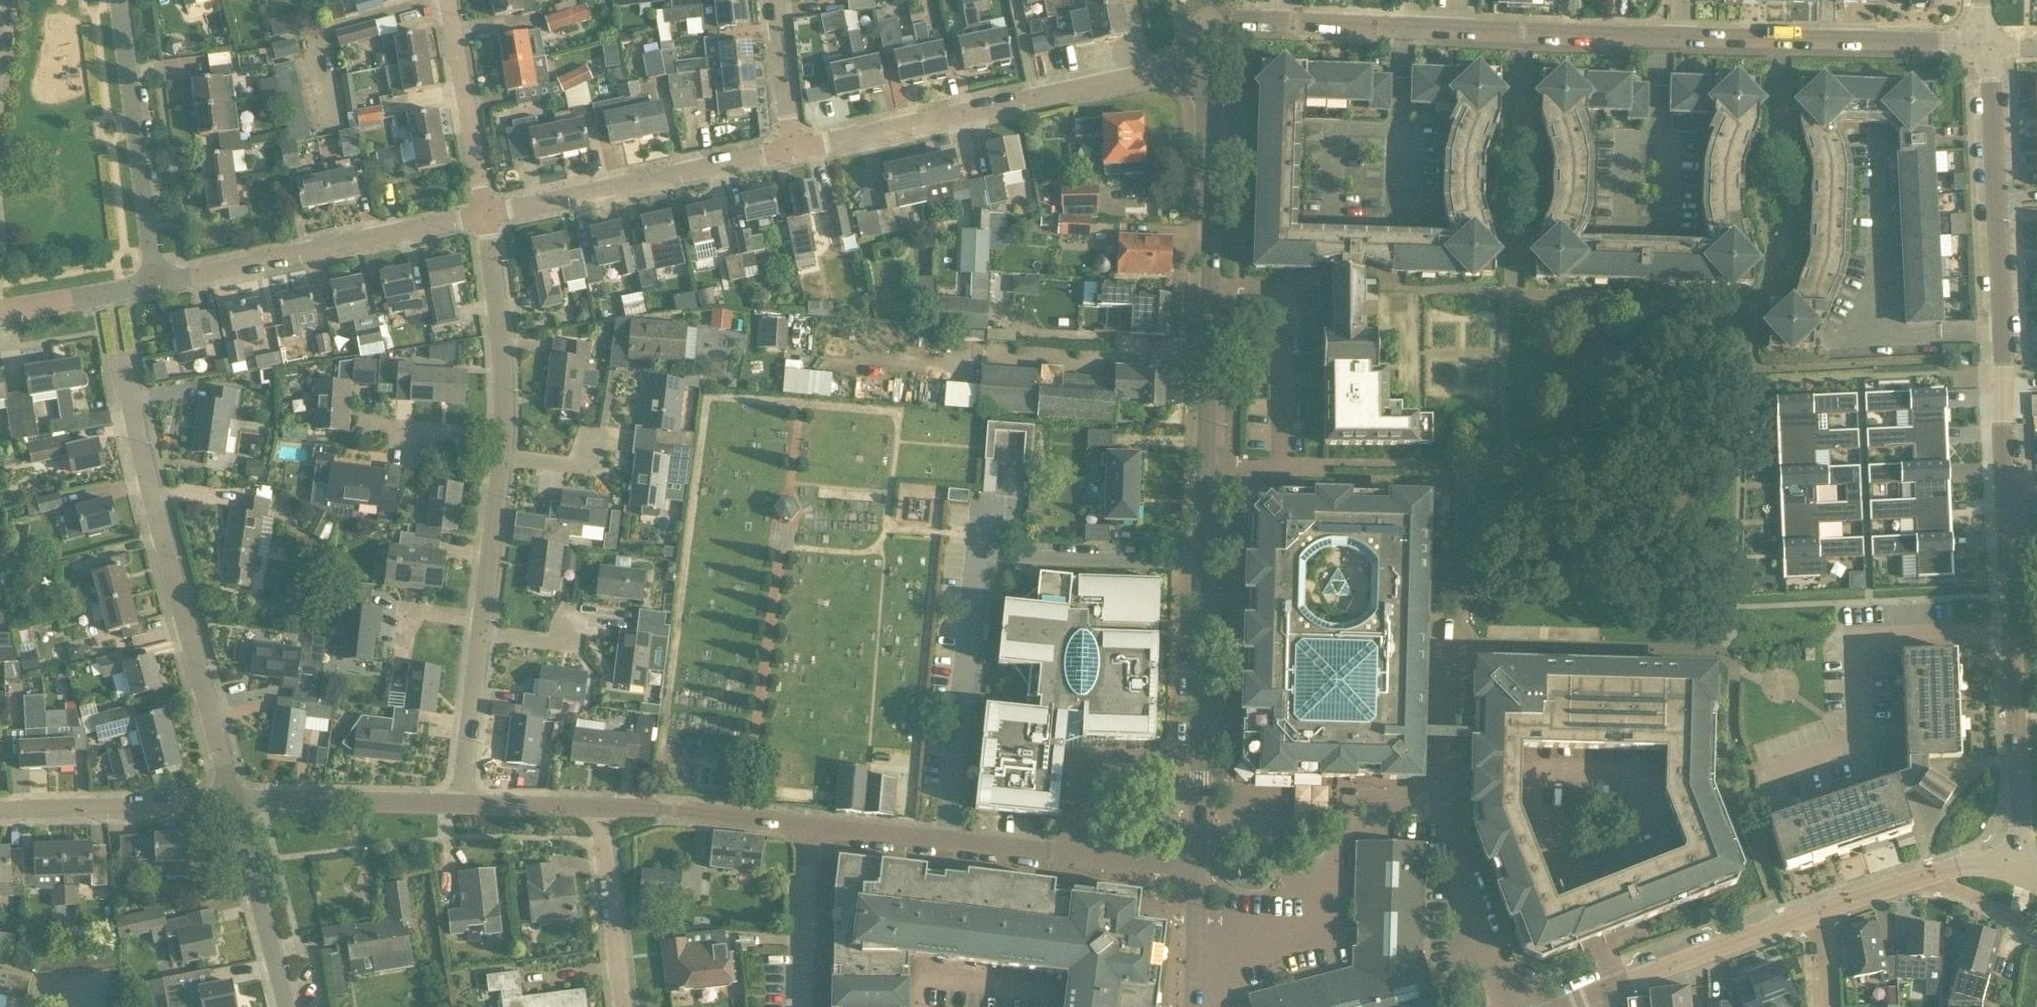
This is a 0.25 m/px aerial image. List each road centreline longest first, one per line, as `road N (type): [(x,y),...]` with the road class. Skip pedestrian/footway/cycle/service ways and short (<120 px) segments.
road 1 (tertiary): [(1196,868),(1210,178),(1196,65)]
road 2 (residential): [(2006,507),(1984,46)]
road 3 (residential): [(233,805),(125,363)]
road 4 (residential): [(790,150),(1196,65)]
road 5 (residential): [(1196,868),(806,825)]
road 6 (residential): [(2015,871),(2022,824),(2006,507)]
road 7 (residential): [(154,285),(485,213)]
road 8 (residential): [(485,213),(790,150)]
road 9 (residential): [(1682,37),(1984,46)]
road 10 (residential): [(116,0),(154,285)]
road 11 (residential): [(1407,28),(1682,37)]
road 12 (residential): [(1565,1006),(1811,915)]
road 13 (residential): [(233,805),(0,813)]
road 14 (residential): [(464,803),(233,805)]
road 15 (residential): [(501,440),(501,340),(485,213)]
road 16 (residential): [(485,213),(450,0)]
road 17 (residential): [(1199,20),(1407,28)]
road 18 (residential): [(284,1006),(233,805)]
road 19 (residential): [(806,825),(600,808)]
road 20 (residential): [(624,1006),(600,808)]
road 21 (residential): [(1449,831),(1511,1006)]
road 22 (residential): [(803,1006),(806,825)]
road 23 (residential): [(464,803),(480,637)]
road 24 (residential): [(482,619),(498,462)]
road 25 (residential): [(790,150),(775,0)]
road 26 (tertiary): [(1194,1006),(1196,868)]
road 27 (residential): [(600,808),(464,803)]
road 28 (residential): [(1811,915),(1934,873)]
road 29 (residential): [(480,637),(573,646),(576,619)]
road 30 (residential): [(2036,935),(1934,873)]

